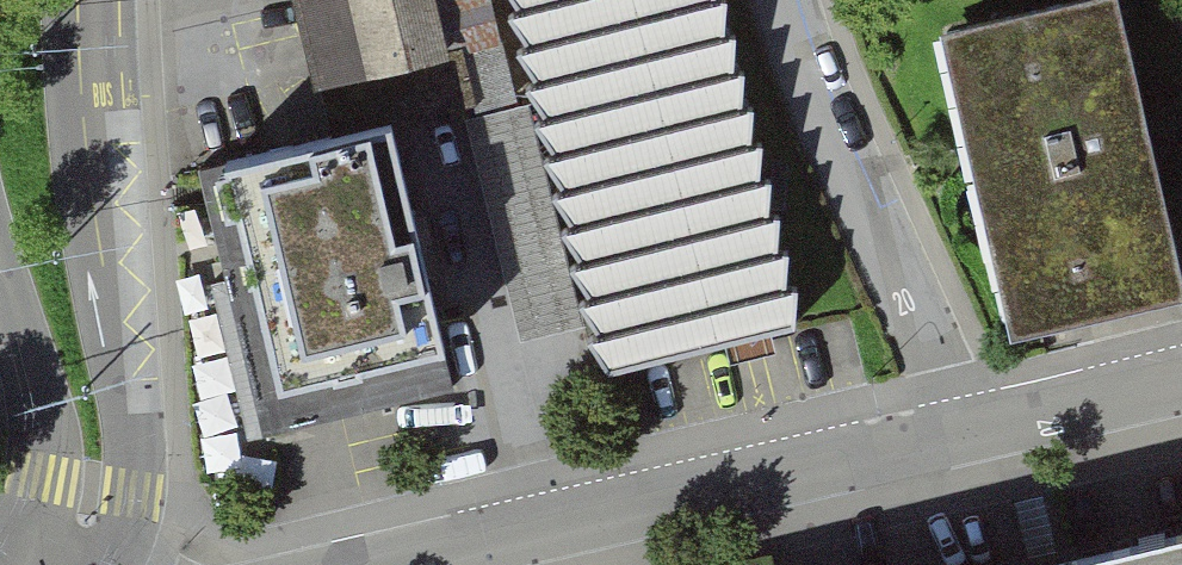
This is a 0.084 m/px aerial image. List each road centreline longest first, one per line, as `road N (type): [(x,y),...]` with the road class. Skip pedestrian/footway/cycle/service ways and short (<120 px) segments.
road 1 (residential): [(396,564),(967,434)]
road 2 (secondary): [(113,564),(133,496),(132,435),(92,170),(80,0)]
road 3 (residential): [(782,0),(810,84),(967,434)]
road 4 (secondary): [(0,266),(43,416),(44,479),(15,548)]
road 5 (residential): [(967,434),(1181,383)]

